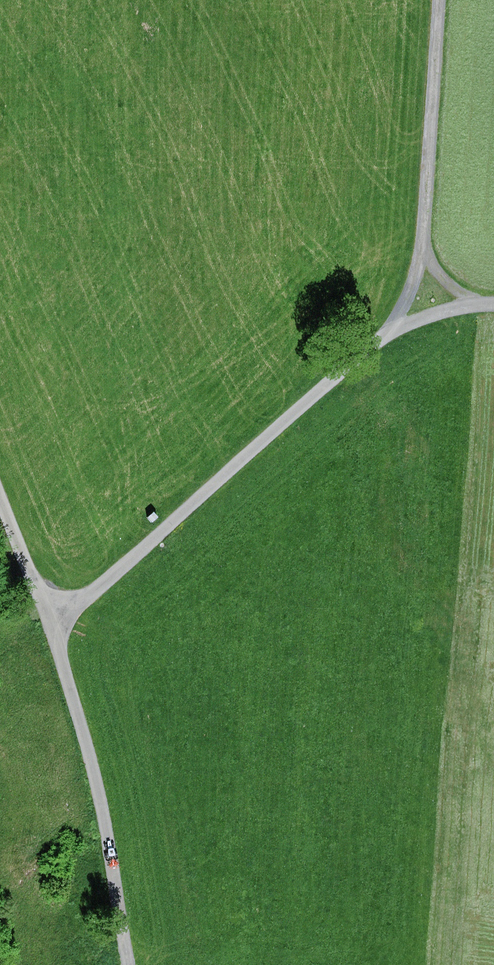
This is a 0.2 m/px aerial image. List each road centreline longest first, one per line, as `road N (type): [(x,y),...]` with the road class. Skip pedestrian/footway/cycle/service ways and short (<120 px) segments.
road 1 (unclassified): [(388,333),(53,623)]
road 2 (unclassified): [(53,623),(97,789),(128,964)]
road 3 (unclassified): [(418,247),(436,0)]
road 4 (unclassified): [(0,501),(53,623)]

